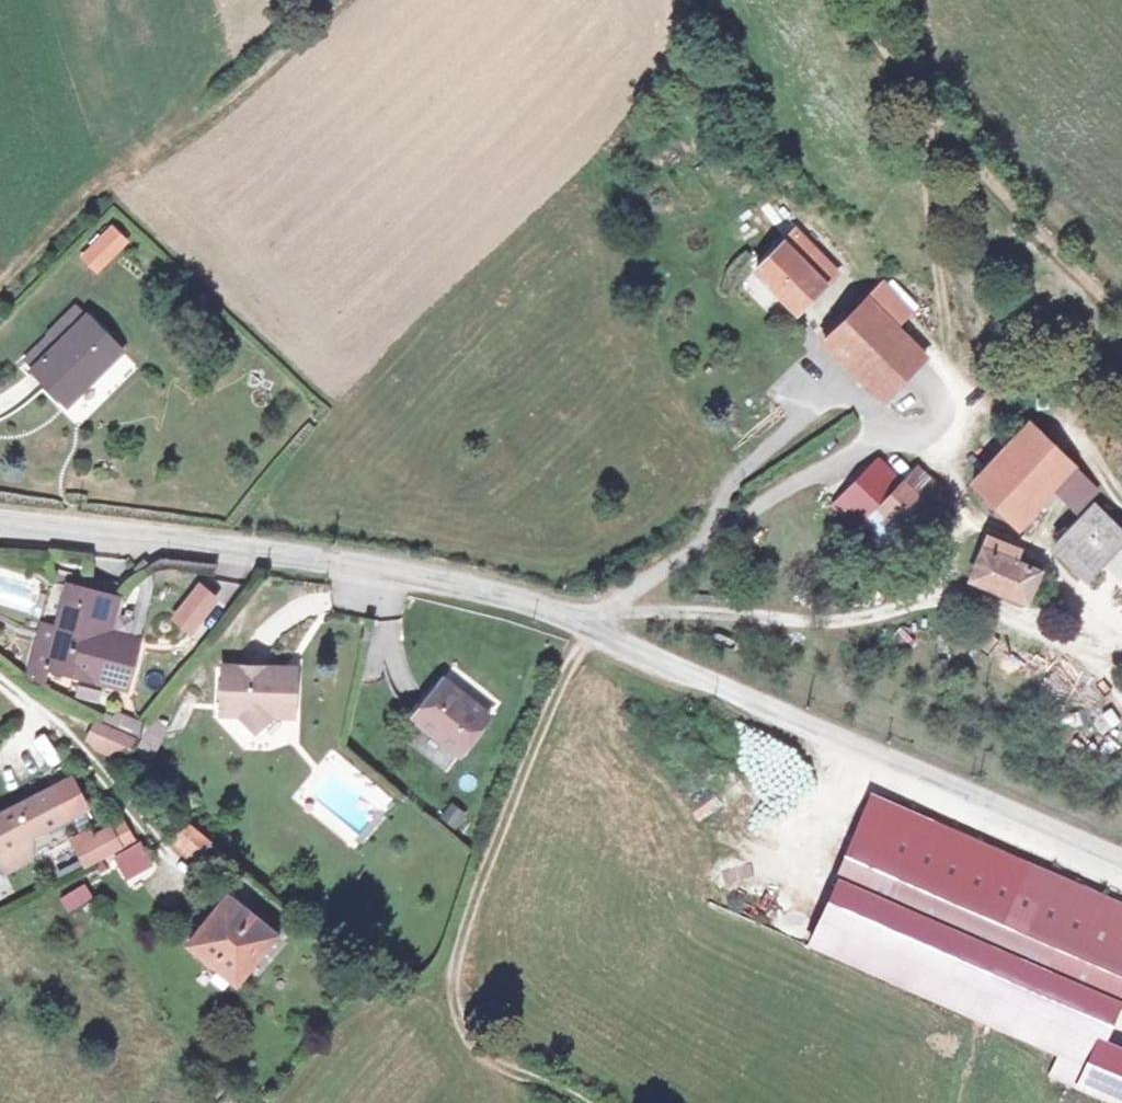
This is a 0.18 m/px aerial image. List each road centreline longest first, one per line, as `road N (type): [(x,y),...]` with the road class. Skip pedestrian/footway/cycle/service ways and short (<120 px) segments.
road 1 (tertiary): [(0,525),(310,559),(589,630),(1121,856)]
road 2 (track): [(589,630),(500,818),(452,966),(456,1008),(478,1053),(580,1102)]

